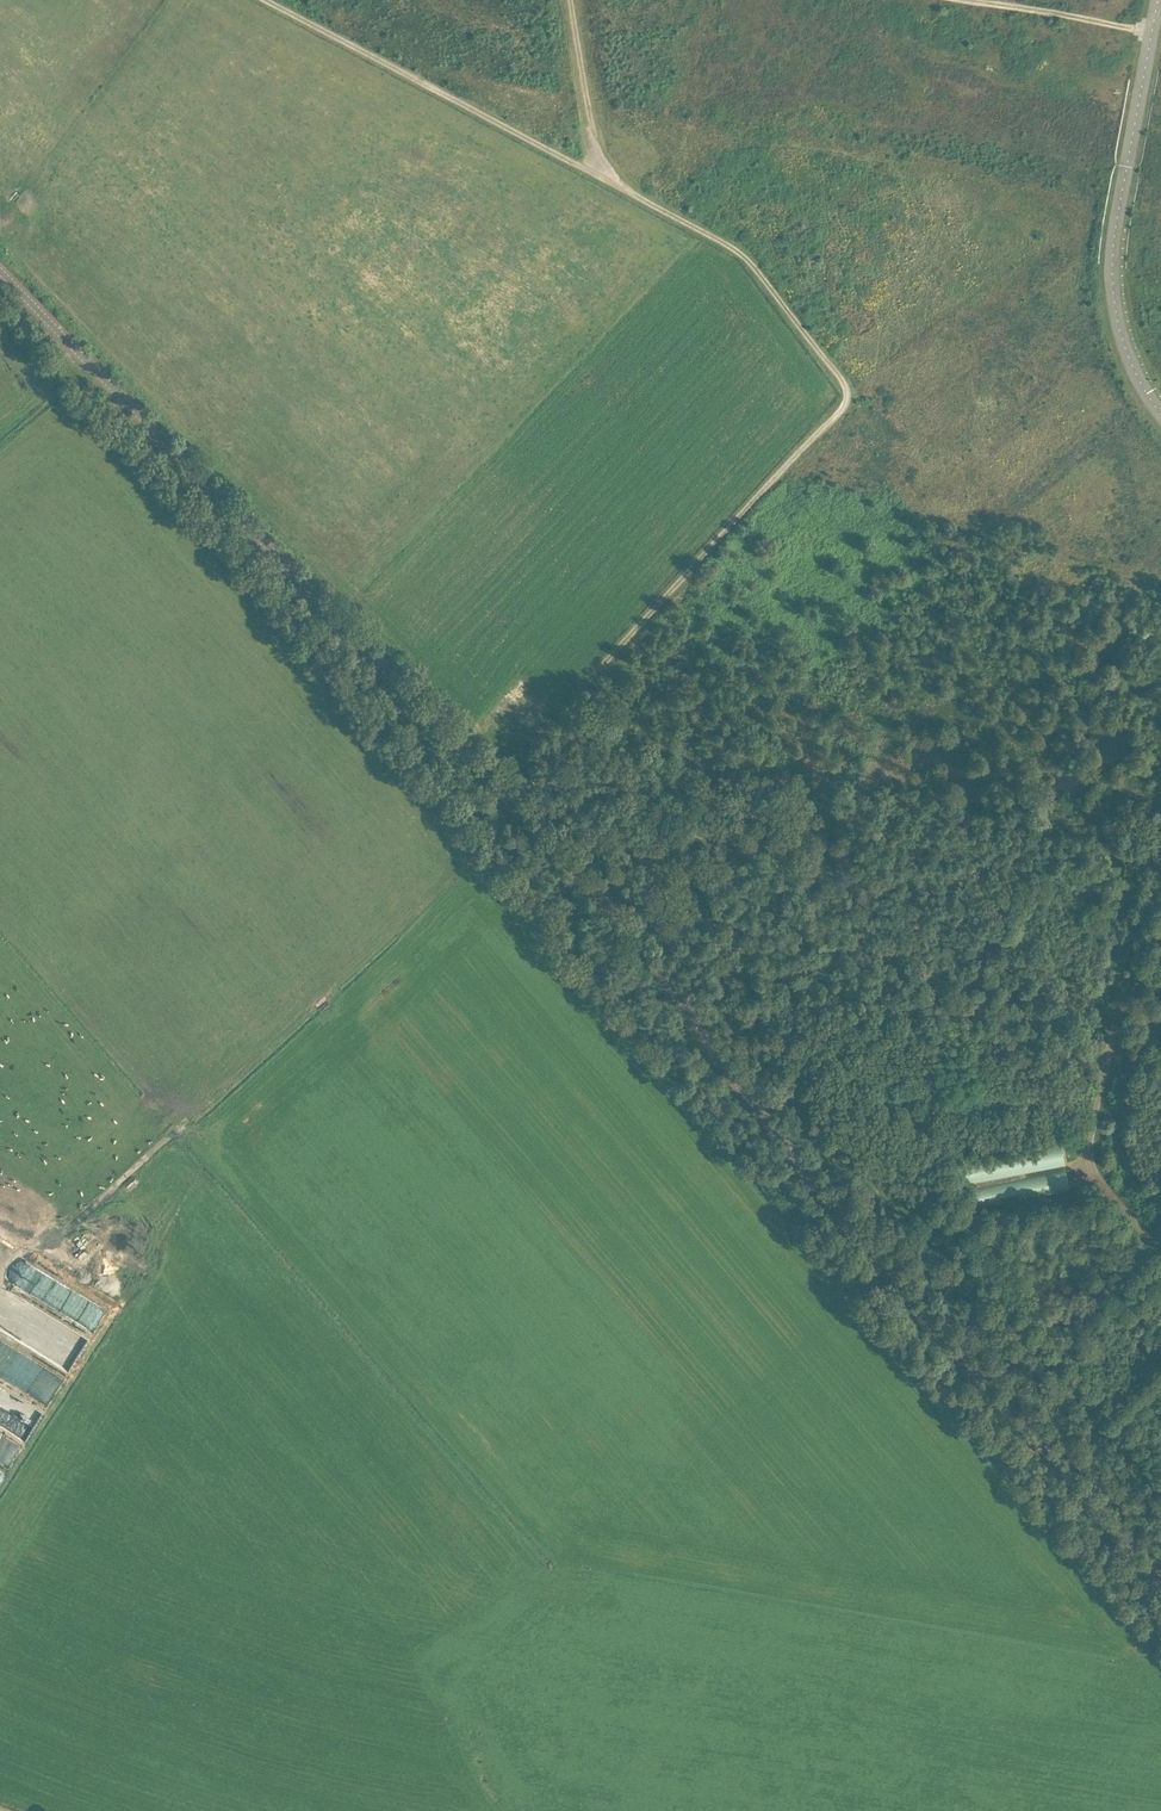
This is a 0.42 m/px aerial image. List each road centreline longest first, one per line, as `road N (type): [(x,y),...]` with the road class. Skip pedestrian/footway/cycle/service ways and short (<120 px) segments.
road 1 (tertiary): [(1160,1583),(914,1308),(625,926),(410,693),(0,271)]
road 2 (track): [(265,0),(742,254),(842,380),(844,407),(589,680)]
road 3 (unclassified): [(1159,0),(1114,242),(1117,313),(1160,410)]
road 4 (track): [(0,1255),(67,1230),(187,1122)]
road 5 (track): [(958,0),(1153,31)]
road 6 (track): [(572,0),(600,176)]

